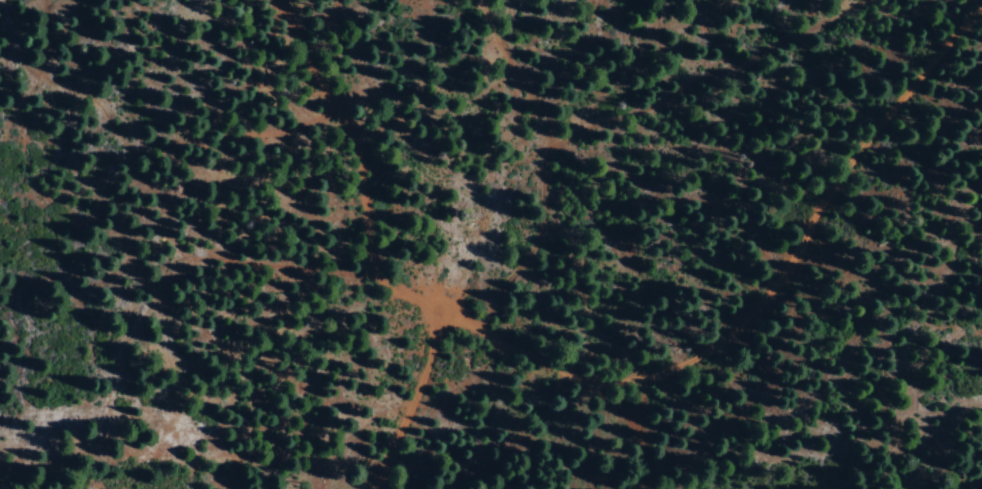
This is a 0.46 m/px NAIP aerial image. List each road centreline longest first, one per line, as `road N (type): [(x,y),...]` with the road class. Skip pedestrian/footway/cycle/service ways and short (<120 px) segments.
road 1 (track): [(424,317),(538,371),(700,354),(789,298),(928,164),(981,78)]
road 2 (track): [(277,0),(382,248),(424,317)]
road 3 (track): [(594,371),(577,214),(417,154)]
road 4 (track): [(424,317),(417,154),(397,0)]
road 5 (track): [(376,488),(405,427),(424,317)]

